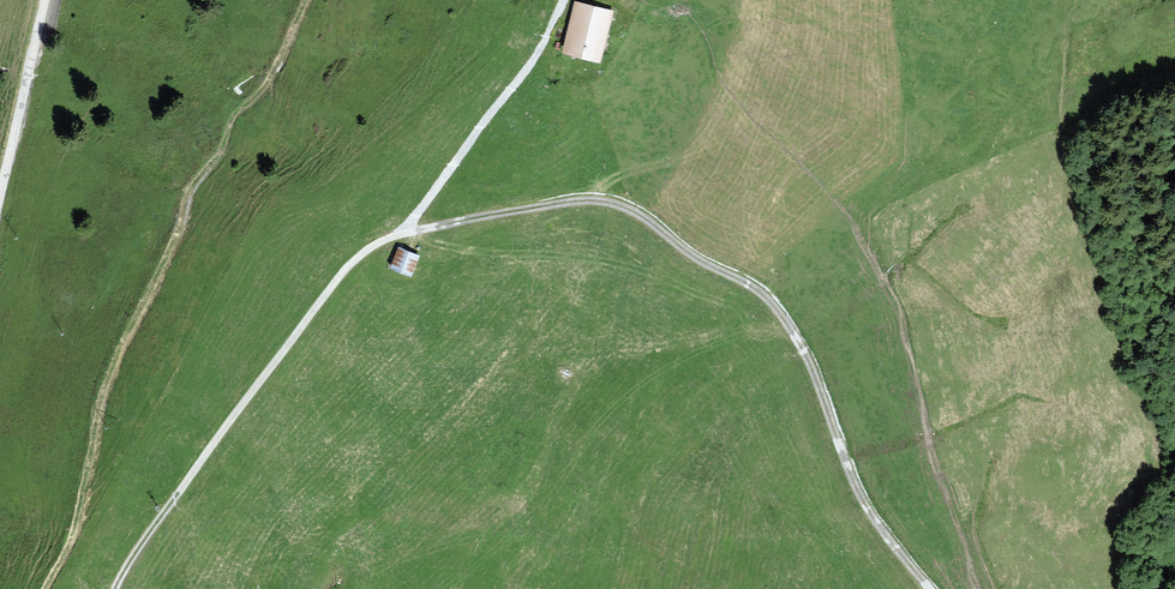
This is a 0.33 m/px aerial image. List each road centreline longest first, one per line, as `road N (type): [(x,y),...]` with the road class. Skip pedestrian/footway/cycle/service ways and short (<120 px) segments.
road 1 (track): [(930,588),(855,489),(811,365),(756,289),(702,265),(629,209),(593,202),(412,233)]
road 2 (track): [(977,588),(935,462),(898,308),(856,228),(899,172),(922,98),(988,0)]
road 3 (track): [(412,233),(382,241),(348,265),(114,588)]
road 4 (track): [(412,233),(413,219),(543,49),(567,0)]
road 5 (unclassified): [(0,203),(47,0)]

